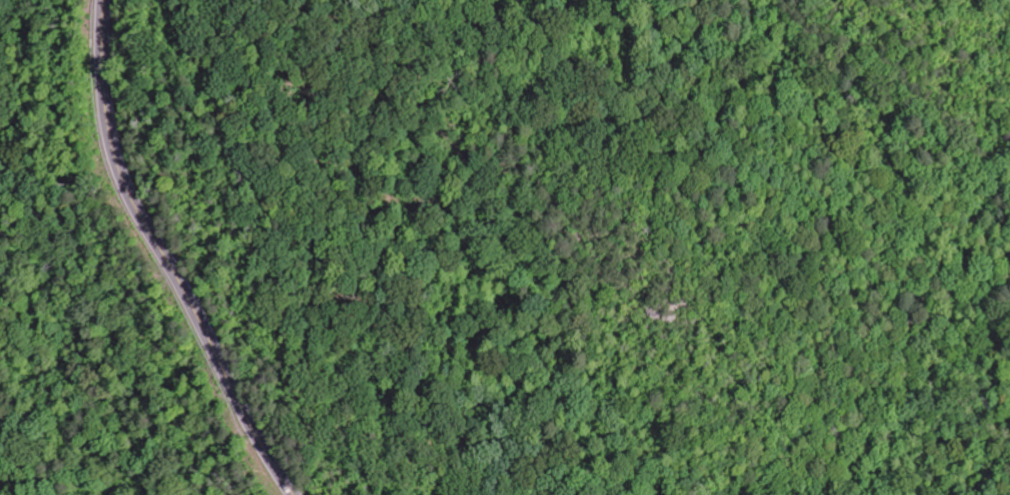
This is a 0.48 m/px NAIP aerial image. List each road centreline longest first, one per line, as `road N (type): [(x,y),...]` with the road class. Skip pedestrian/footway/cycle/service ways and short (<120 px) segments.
road 1 (primary): [(110,0),(104,49),(114,145),(135,204),(296,494)]

